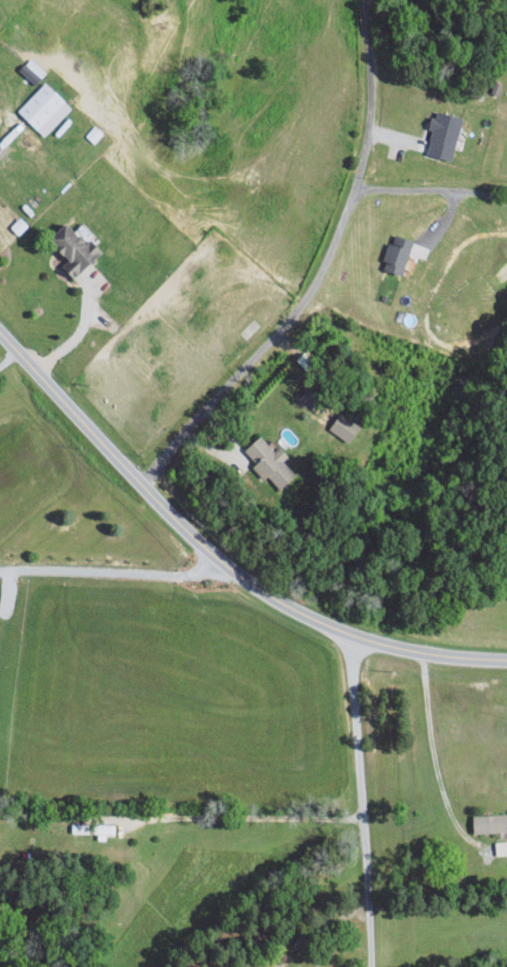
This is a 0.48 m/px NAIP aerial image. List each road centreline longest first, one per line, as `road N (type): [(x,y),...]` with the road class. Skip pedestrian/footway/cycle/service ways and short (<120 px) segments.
road 1 (residential): [(506,658),(348,638),(298,612),(172,517),(0,337)]
road 2 (residential): [(140,483),(321,276),(371,134),(366,0)]
road 3 (residential): [(348,638),(358,966)]

